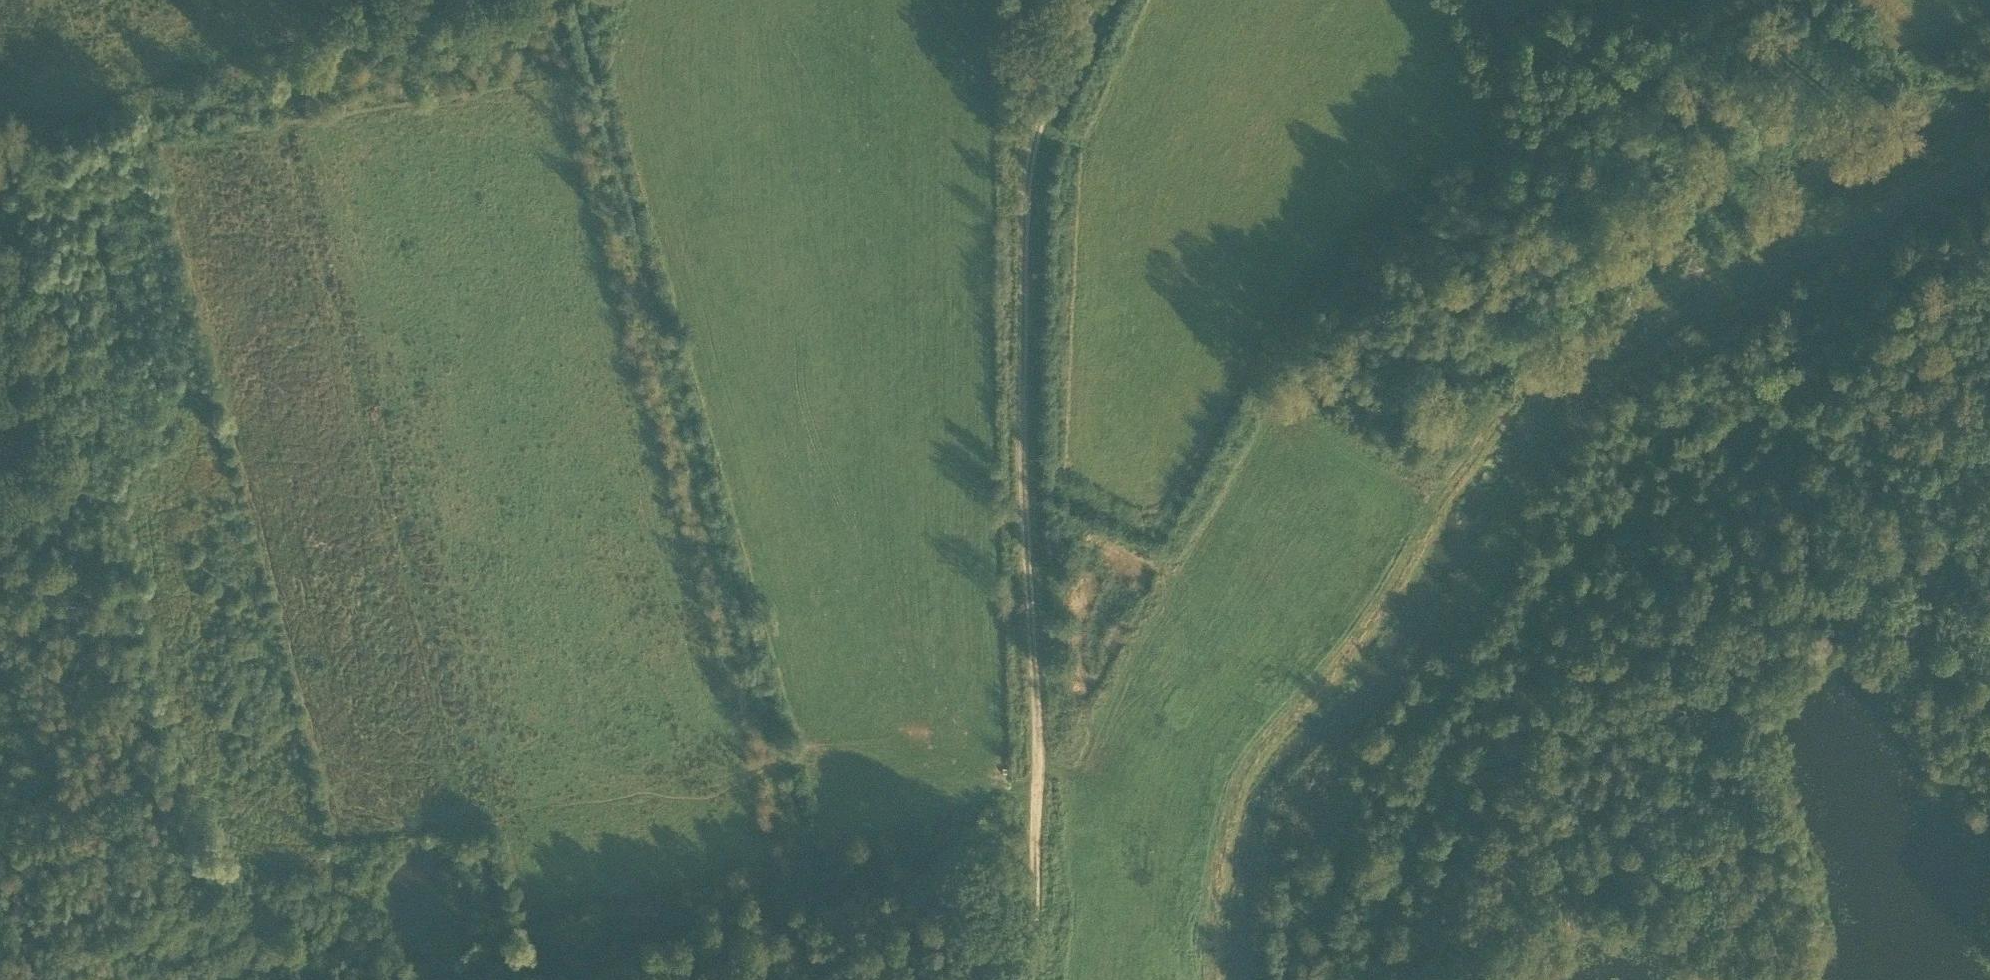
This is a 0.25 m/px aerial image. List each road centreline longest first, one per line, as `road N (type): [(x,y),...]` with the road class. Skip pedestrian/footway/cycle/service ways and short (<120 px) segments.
road 1 (track): [(1025,979),(1039,768),(1025,518),(1027,175),(1042,112),(1103,0)]

